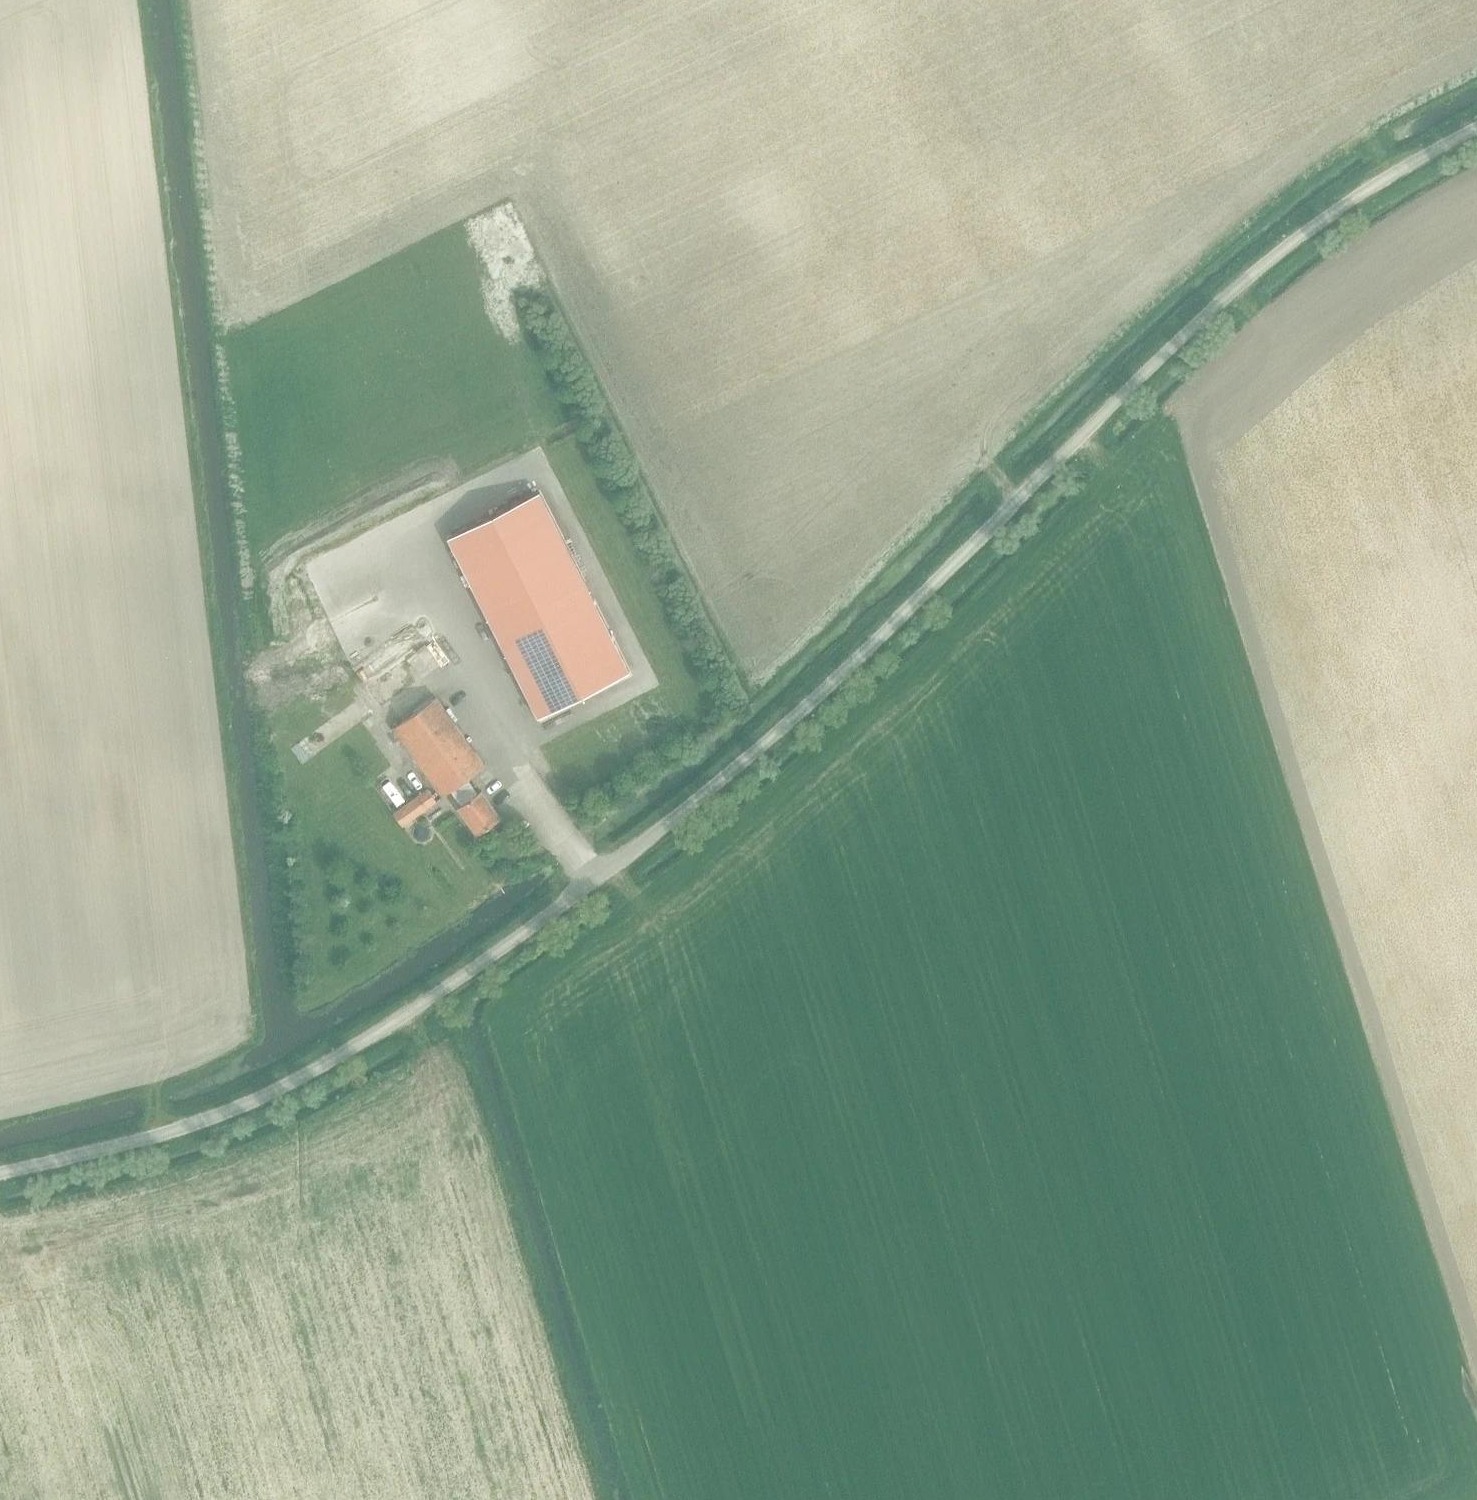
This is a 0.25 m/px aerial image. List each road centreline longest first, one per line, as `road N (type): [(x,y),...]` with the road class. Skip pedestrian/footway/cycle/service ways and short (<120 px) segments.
road 1 (unclassified): [(0,1170),(245,1105),(456,981),(788,721),(1205,314),(1295,239),(1476,127)]

